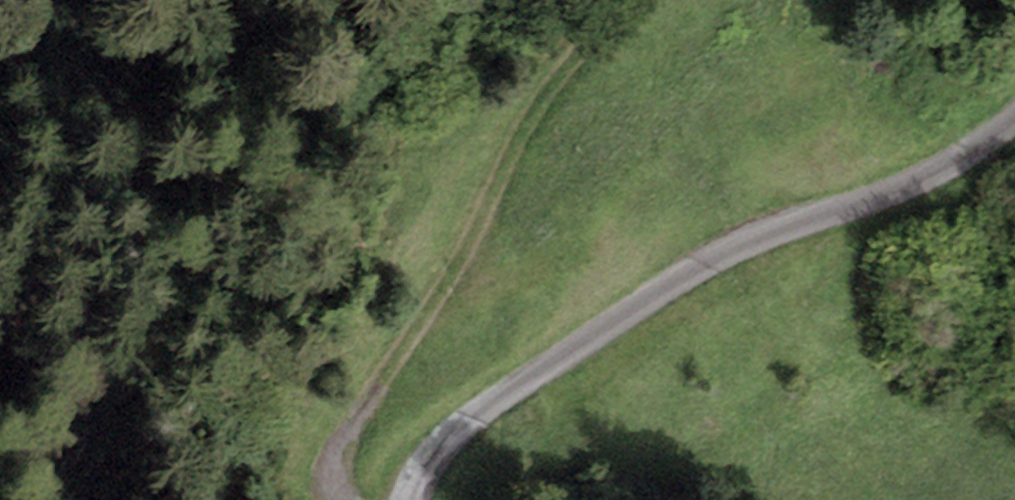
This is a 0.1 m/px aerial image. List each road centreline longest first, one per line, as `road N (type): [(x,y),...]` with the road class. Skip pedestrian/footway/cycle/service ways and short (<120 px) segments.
road 1 (track): [(1014,114),(942,167),(872,199),(752,237),(670,283),(477,417),(414,499)]
road 2 (track): [(337,499),(330,464),(450,274),(540,102),(630,0)]

